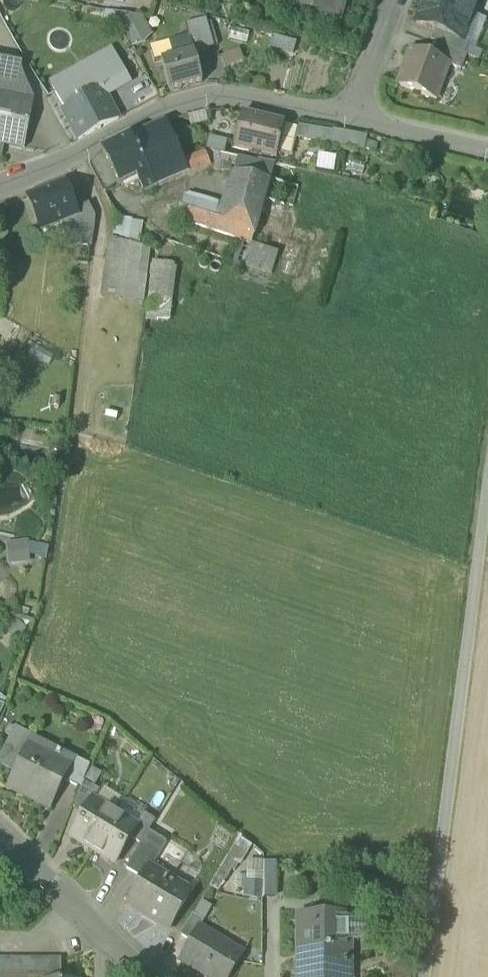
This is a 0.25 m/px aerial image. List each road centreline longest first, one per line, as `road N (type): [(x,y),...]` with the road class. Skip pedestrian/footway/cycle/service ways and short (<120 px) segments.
road 1 (residential): [(487,496),(422,976)]
road 2 (residential): [(354,116),(203,91),(0,182)]
road 3 (residential): [(0,830),(102,928)]
road 4 (residential): [(487,147),(354,116)]
road 5 (residential): [(398,0),(354,116)]

